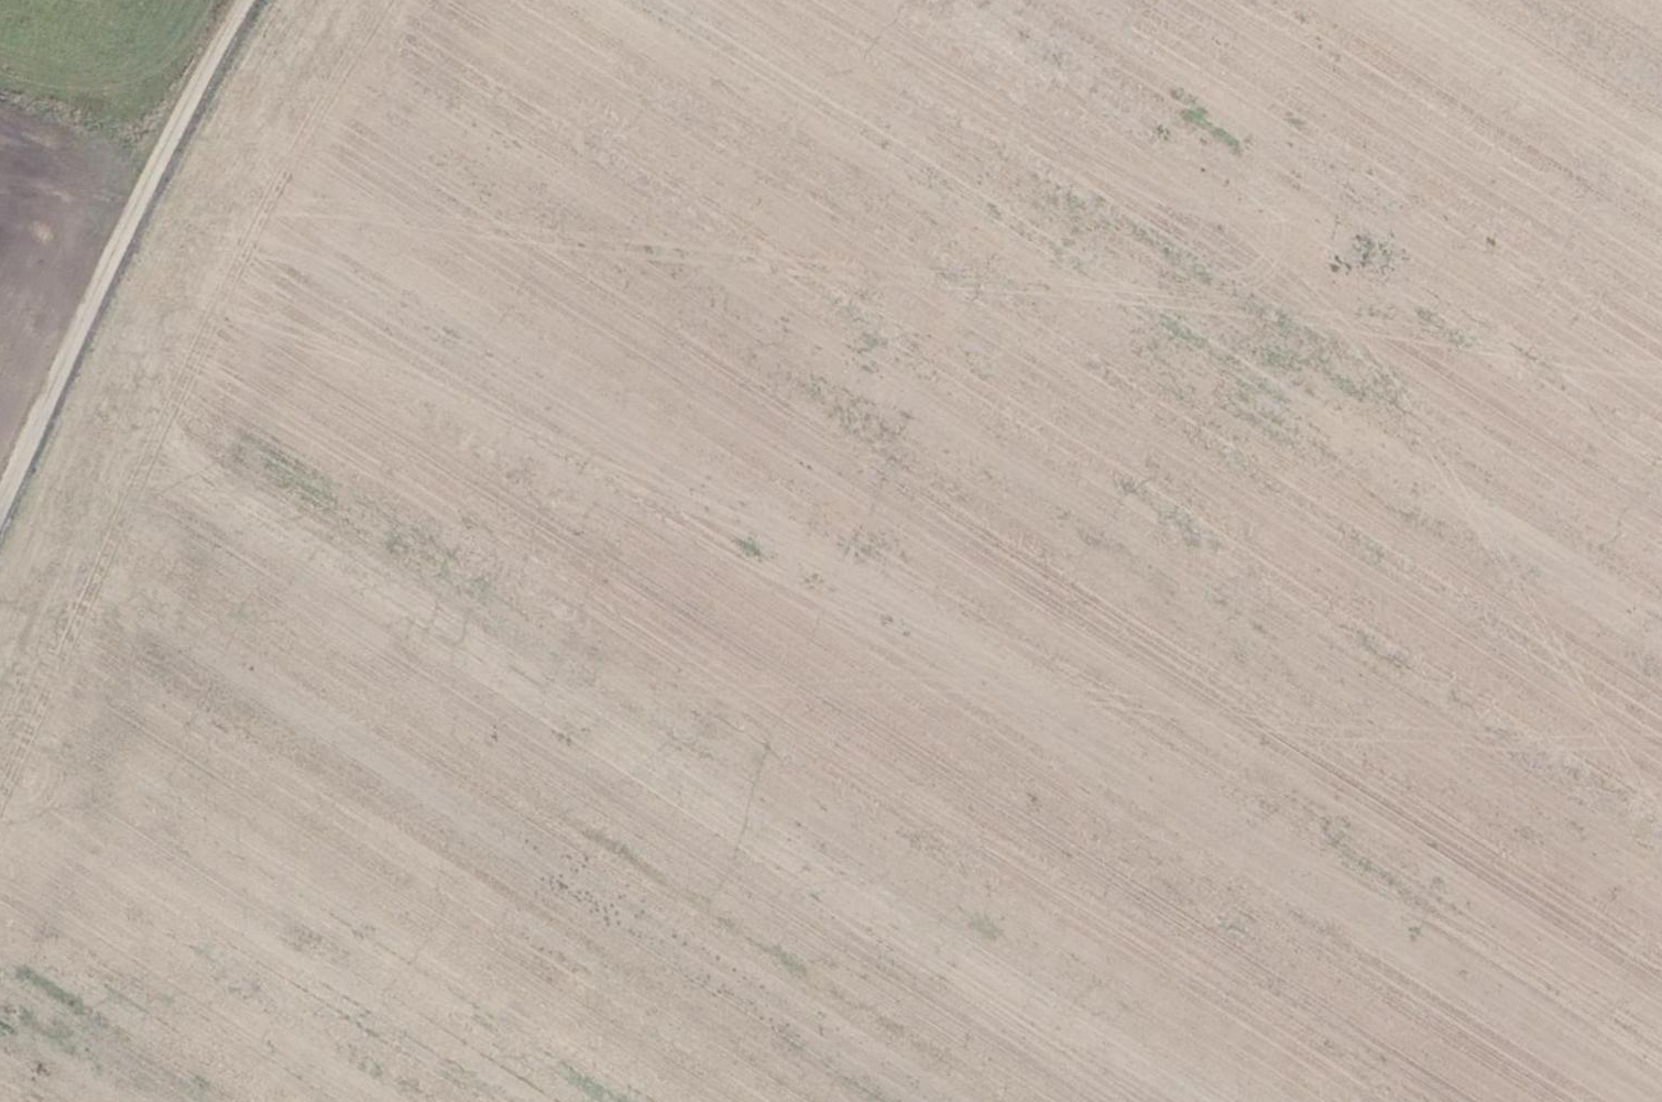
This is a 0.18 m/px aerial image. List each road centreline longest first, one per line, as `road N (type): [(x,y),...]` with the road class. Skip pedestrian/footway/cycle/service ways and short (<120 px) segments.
road 1 (track): [(238,0),(0,502)]

